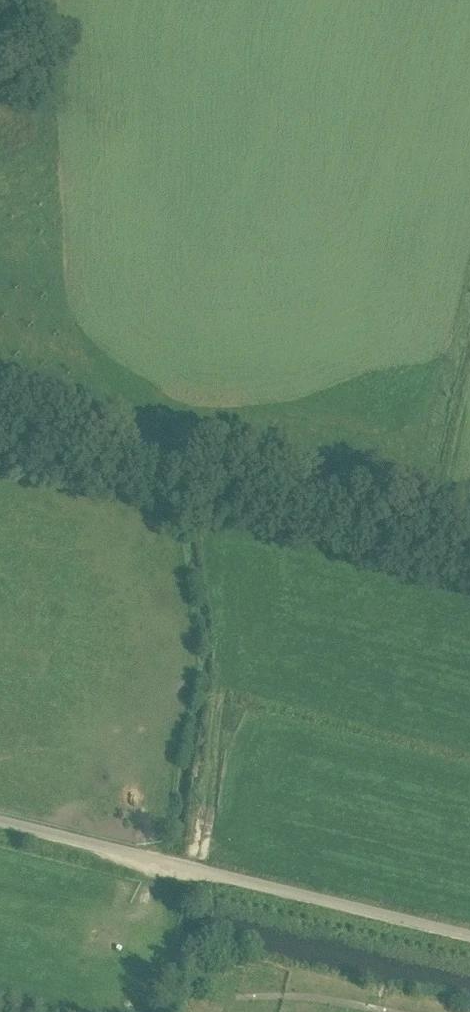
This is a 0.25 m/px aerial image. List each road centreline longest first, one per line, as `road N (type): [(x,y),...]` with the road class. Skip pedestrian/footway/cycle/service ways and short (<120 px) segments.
road 1 (track): [(469,551),(0,438)]

